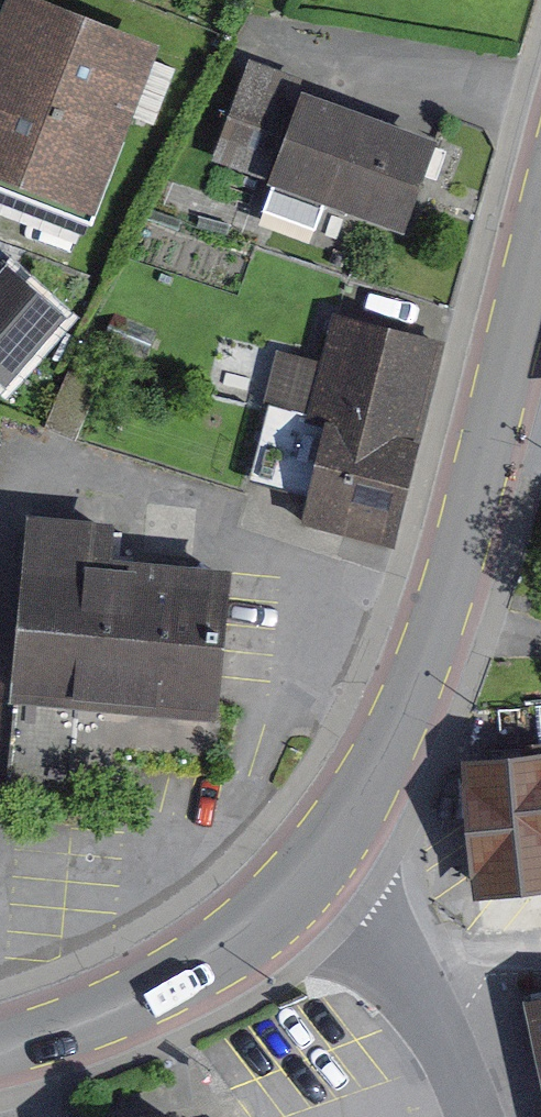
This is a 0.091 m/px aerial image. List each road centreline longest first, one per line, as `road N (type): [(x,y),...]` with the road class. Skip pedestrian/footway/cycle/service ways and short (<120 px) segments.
road 1 (primary): [(540,259),(508,400),(442,617),(379,766),(306,878)]
road 2 (primary): [(306,878),(202,963),(136,999),(0,1043)]
road 3 (residential): [(475,1116),(441,1036),(400,974),(306,878)]

